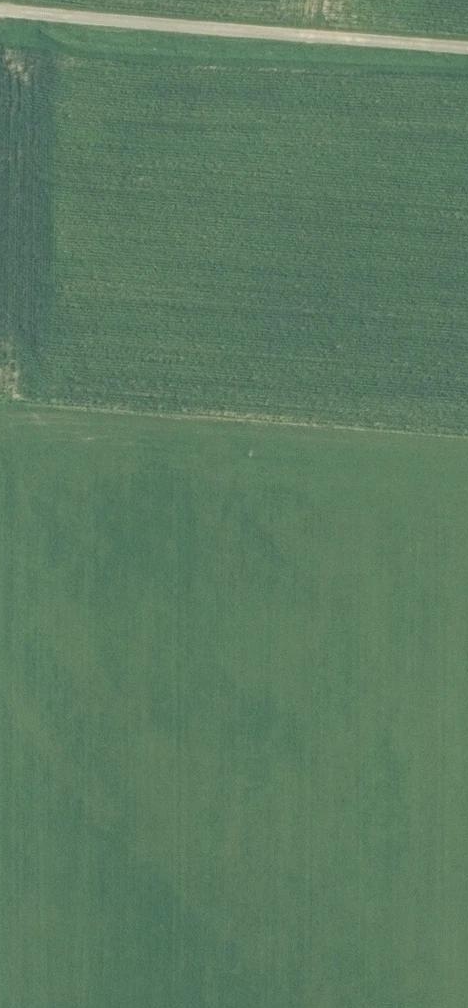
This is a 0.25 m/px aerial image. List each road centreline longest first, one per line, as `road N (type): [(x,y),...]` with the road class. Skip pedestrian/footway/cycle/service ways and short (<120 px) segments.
road 1 (unclassified): [(0,10),(467,47)]

